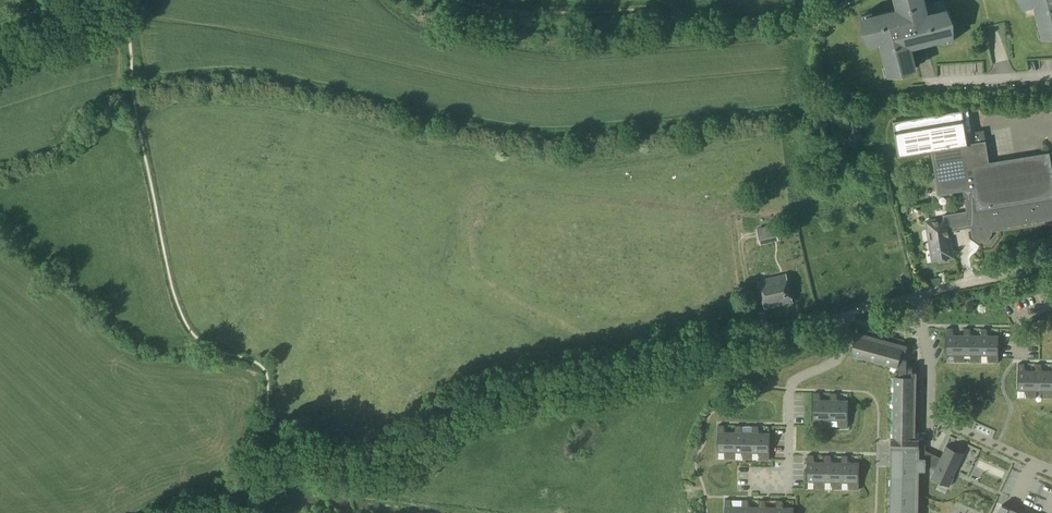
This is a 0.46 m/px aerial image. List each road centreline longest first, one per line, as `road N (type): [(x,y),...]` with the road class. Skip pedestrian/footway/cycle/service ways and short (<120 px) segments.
road 1 (residential): [(788,478),(794,383),(840,358),(842,318),(912,300)]
road 2 (residential): [(912,300),(930,451)]
road 3 (residential): [(912,300),(1051,264)]

